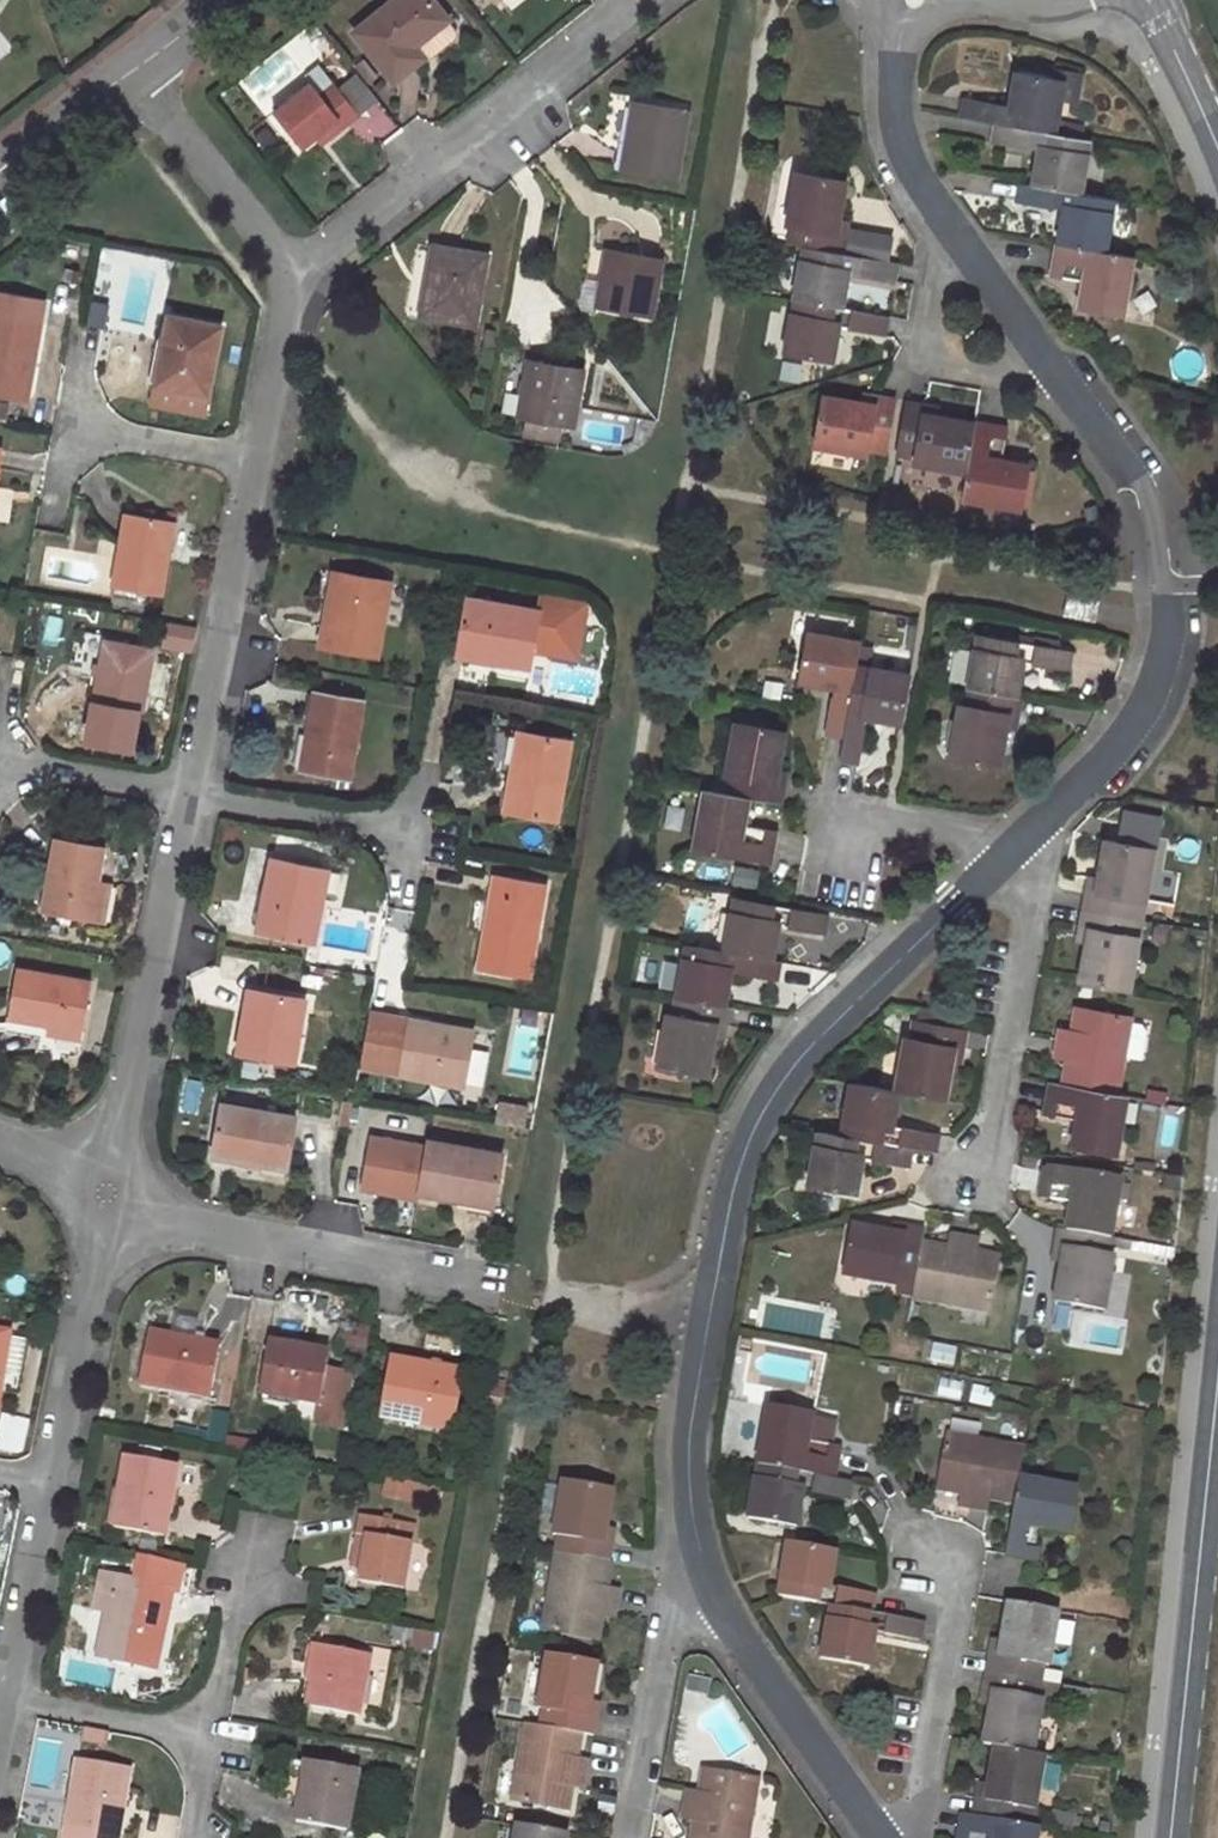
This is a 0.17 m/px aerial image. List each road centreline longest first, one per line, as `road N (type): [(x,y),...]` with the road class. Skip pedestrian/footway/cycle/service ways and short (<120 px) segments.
road 1 (residential): [(1007,860),(802,1055),(742,1153),(692,1419),(691,1509),(713,1596)]
road 2 (residential): [(1066,380),(1141,478),(1157,529),(1162,651),(1139,722),(1040,827)]
road 3 (residential): [(4,1696),(100,1226)]
road 4 (secondary): [(1171,1837),(1217,1383)]
road 5 (residential): [(291,278),(639,0)]
road 6 (residential): [(109,1158),(191,791)]
road 7 (residential): [(139,1202),(162,1223),(492,1280)]
road 8 (residential): [(969,1179),(995,1121),(1043,867),(1040,827)]
road 9 (residential): [(191,791),(252,464)]
road 10 (residential): [(893,1837),(921,1801),(956,1595),(934,1557)]
road 11 (residential): [(713,1596),(888,1837)]
road 12 (residential): [(945,221),(927,357),(1066,380)]
road 13 (residential): [(291,278),(123,71)]
road 14 (residential): [(713,1596),(674,1620),(634,1837)]
road 15 (residential): [(1007,860),(981,833),(847,812),(834,887)]
road 16 (residential): [(915,0),(897,62),(899,130),(945,221)]
road 17 (residential): [(191,791),(417,831)]
road 18 (residential): [(210,1738),(4,1696)]
road 19 (residential): [(261,1544),(239,1593),(210,1738)]
road 20 (residential): [(945,221),(1066,380)]
road 21 (residential): [(0,758),(191,791)]
road 22 (residential): [(252,464),(291,278)]
road 23 (residential): [(76,426),(252,464)]
road 24 (secondary): [(1217,148),(1149,0)]
road 25 (tertiary): [(0,169),(123,71)]

